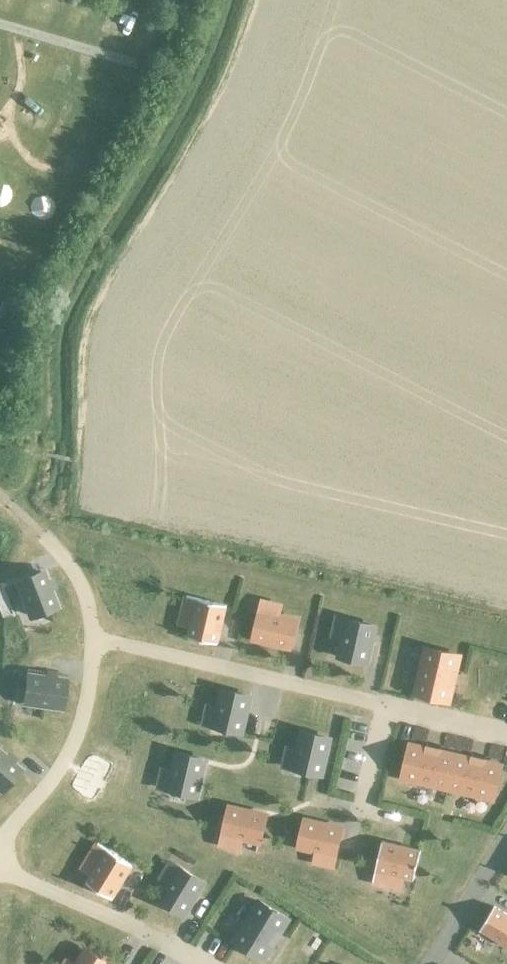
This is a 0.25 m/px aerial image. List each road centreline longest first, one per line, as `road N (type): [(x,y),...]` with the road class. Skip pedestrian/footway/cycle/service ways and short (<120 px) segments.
road 1 (track): [(72,459),(82,315),(220,78),(250,0)]
road 2 (track): [(40,452),(45,323),(195,67)]

